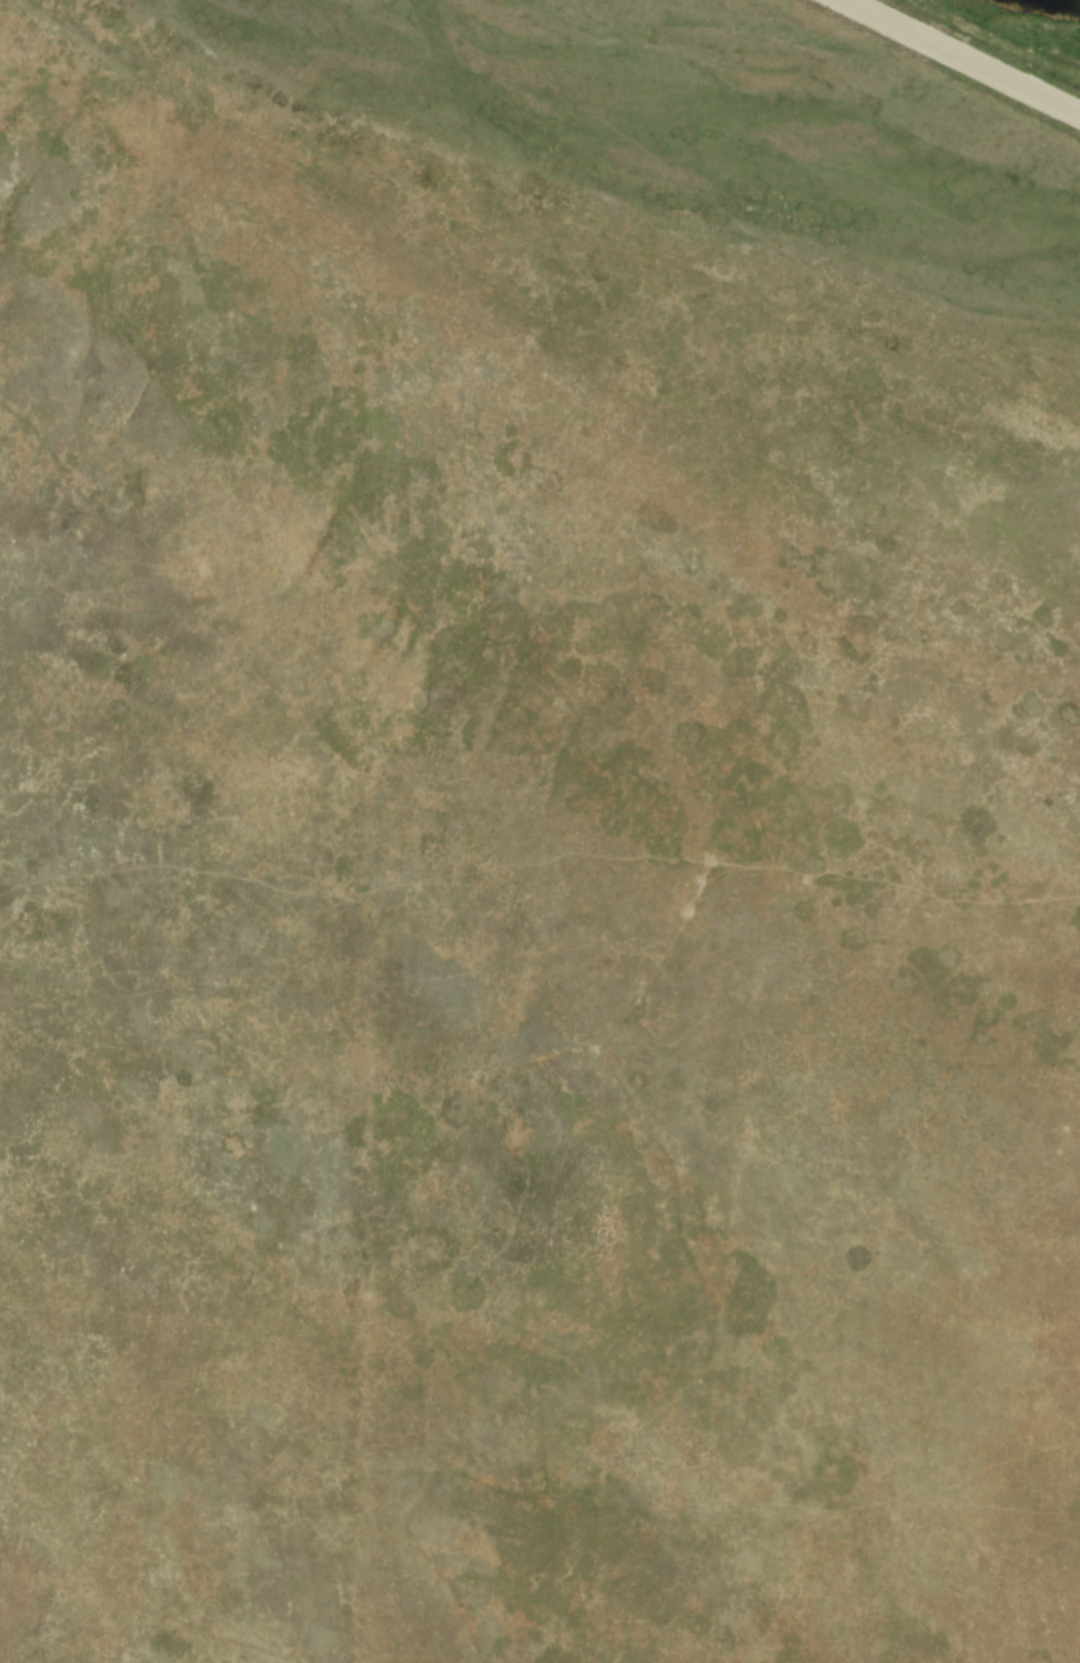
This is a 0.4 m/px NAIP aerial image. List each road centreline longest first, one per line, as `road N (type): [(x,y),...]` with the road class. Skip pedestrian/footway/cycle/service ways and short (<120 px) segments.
road 1 (tertiary): [(1079,124),(830,0)]

